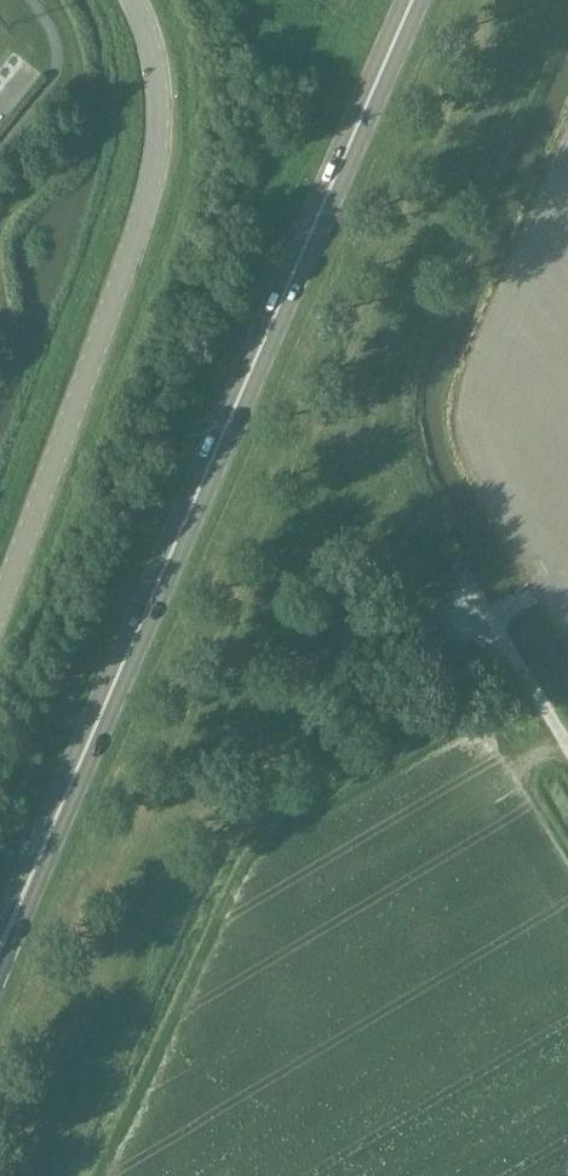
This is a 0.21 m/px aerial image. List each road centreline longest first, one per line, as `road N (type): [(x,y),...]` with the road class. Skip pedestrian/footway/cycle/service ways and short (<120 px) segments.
road 1 (primary): [(0,954),(414,0)]
road 2 (tertiary): [(0,599),(154,170),(161,128),(156,70),(132,0)]

